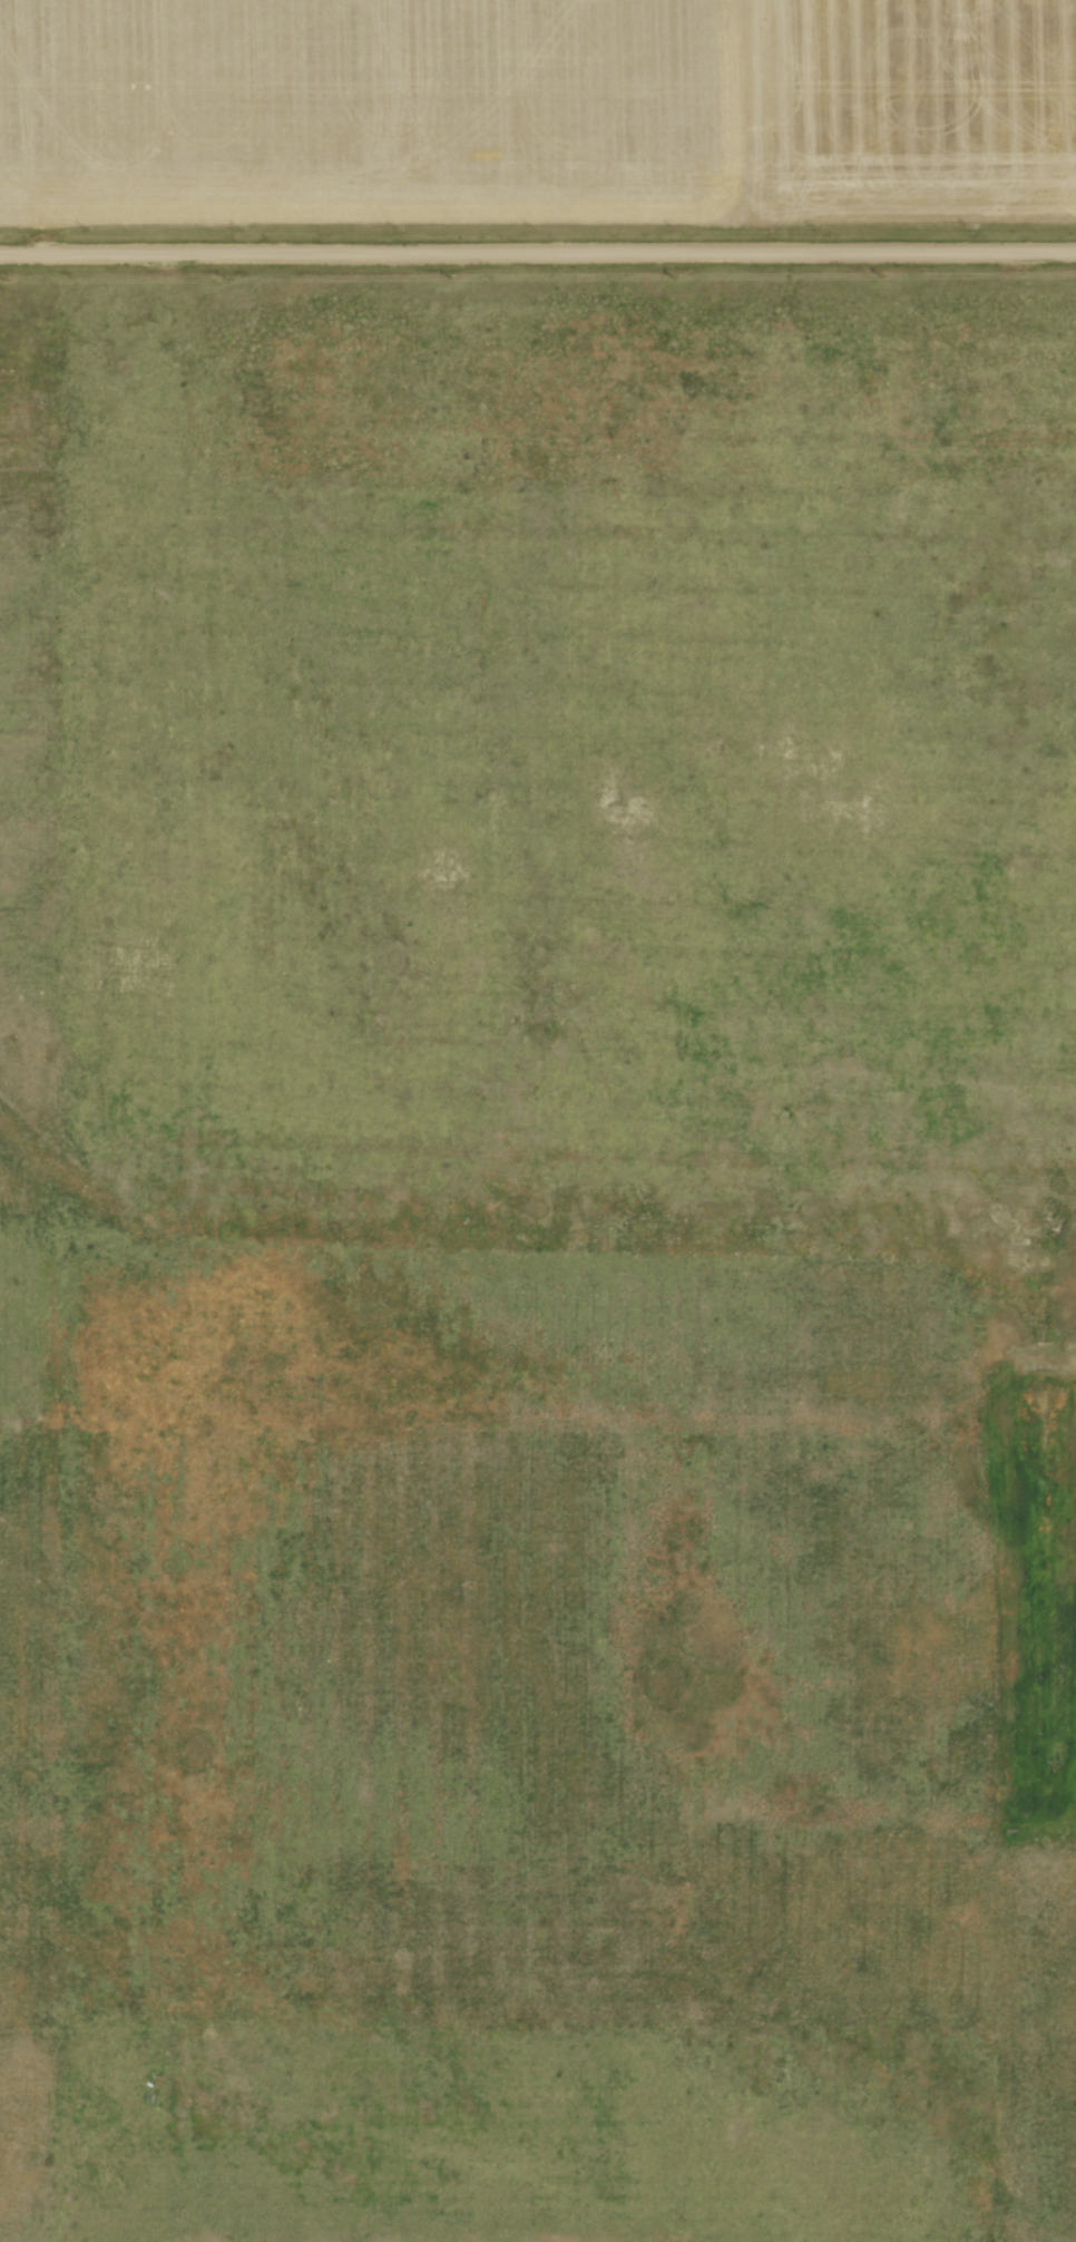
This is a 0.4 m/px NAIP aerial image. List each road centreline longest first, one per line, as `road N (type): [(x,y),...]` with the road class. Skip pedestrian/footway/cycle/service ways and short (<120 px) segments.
road 1 (residential): [(0,253),(1075,251)]

